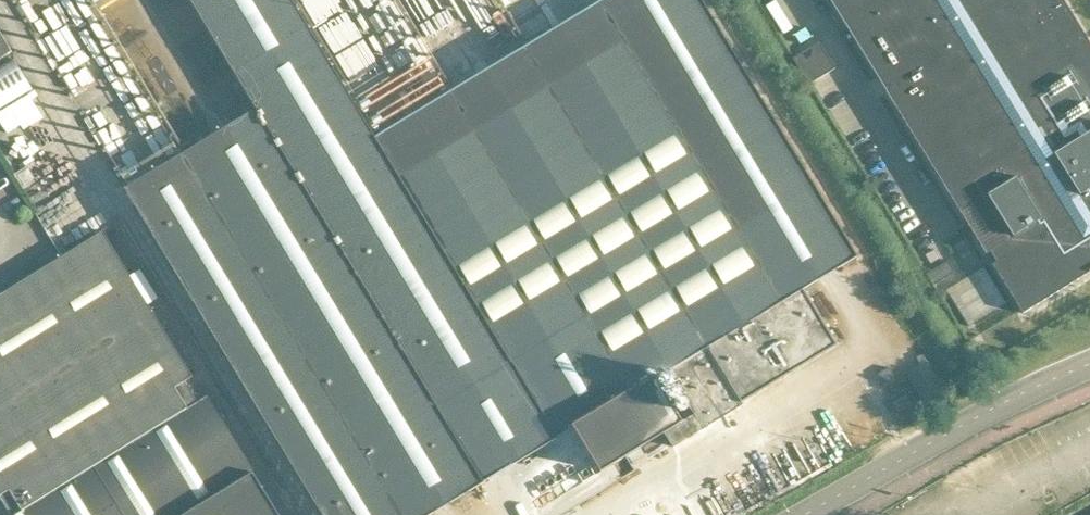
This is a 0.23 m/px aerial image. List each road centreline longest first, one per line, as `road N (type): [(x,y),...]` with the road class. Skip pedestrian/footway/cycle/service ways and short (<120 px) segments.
road 1 (tertiary): [(801,514),(1006,398),(1089,363)]

